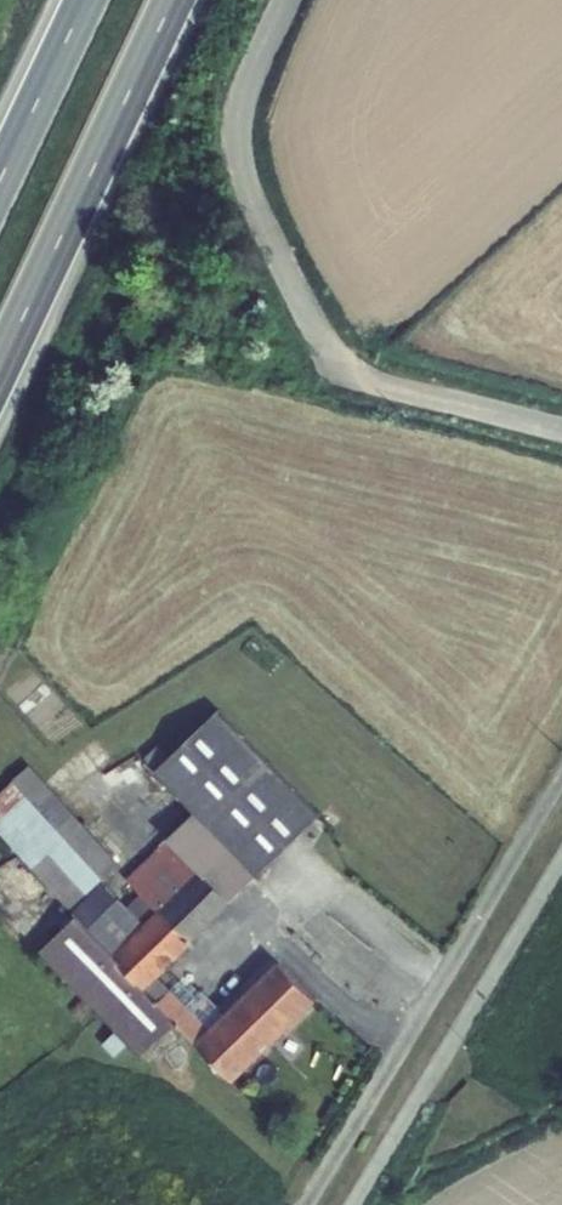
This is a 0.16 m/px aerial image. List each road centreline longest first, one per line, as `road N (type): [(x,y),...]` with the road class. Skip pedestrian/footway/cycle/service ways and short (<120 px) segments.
road 1 (unclassified): [(290,0),(240,103),(240,160),(264,242),(335,364),(375,387),(561,436)]
road 2 (unclassified): [(561,781),(304,1204)]
road 3 (trunk): [(0,373),(176,0)]
road 4 (trunk): [(90,0),(0,190)]

